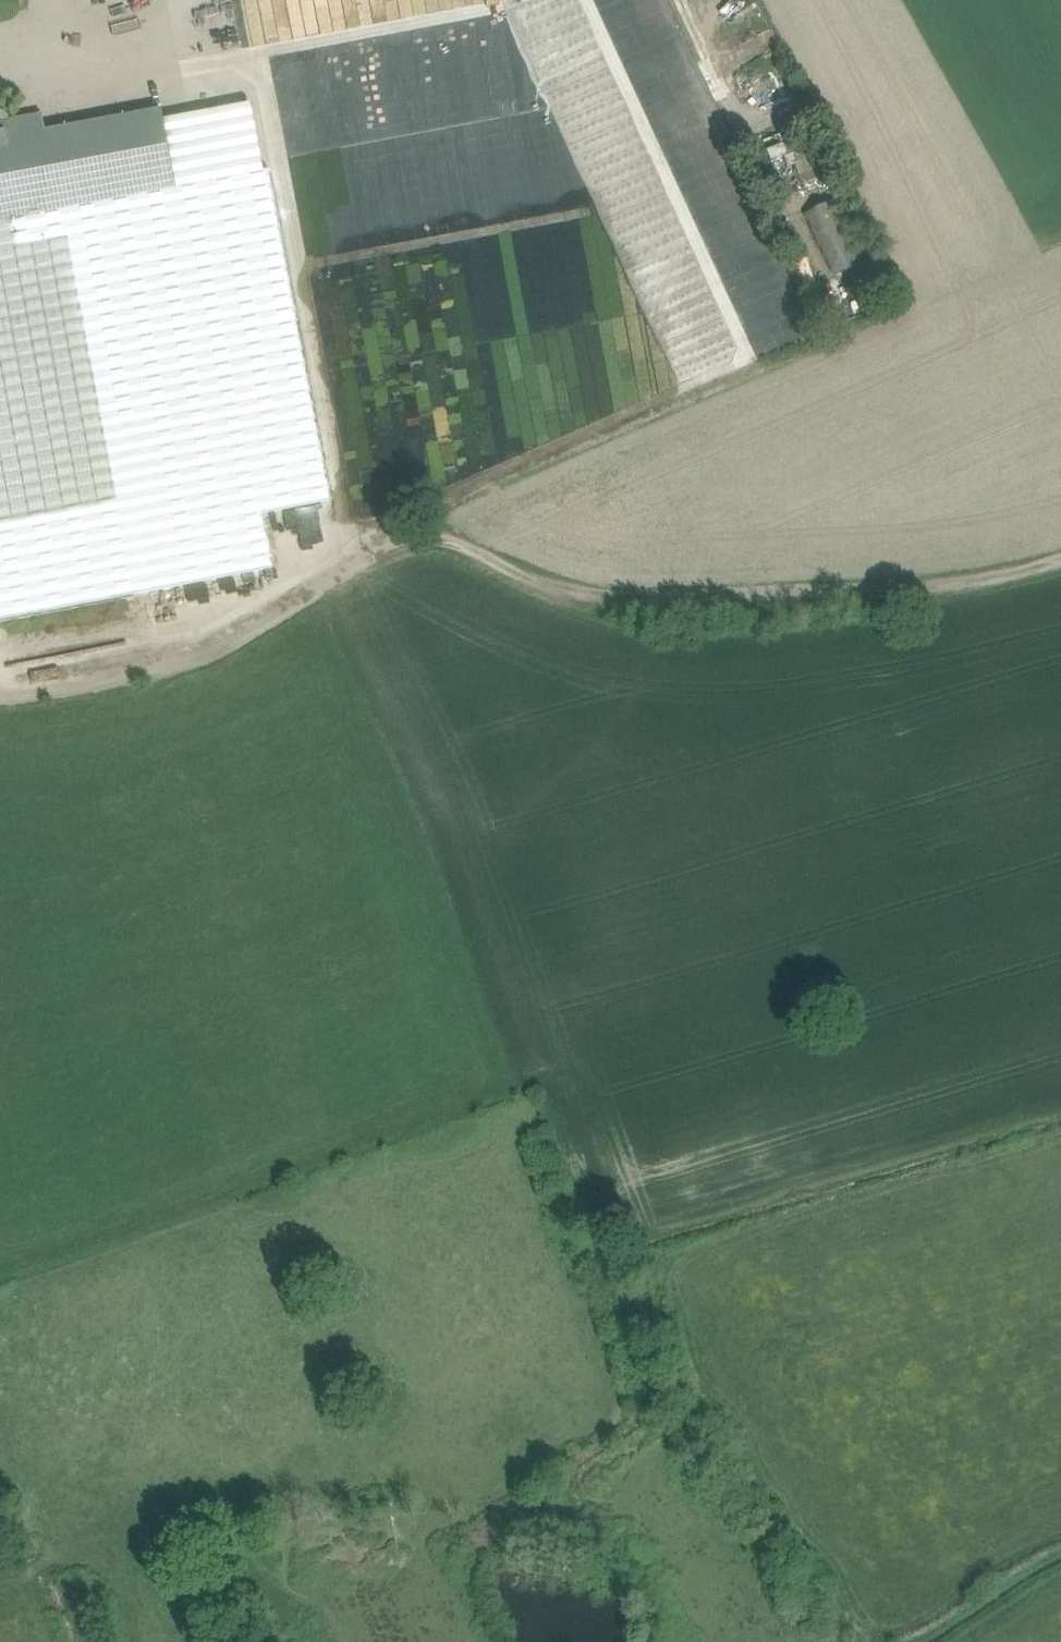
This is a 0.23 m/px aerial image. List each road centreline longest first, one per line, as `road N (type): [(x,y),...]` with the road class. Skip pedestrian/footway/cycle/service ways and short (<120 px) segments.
road 1 (track): [(0,704),(196,663),(422,540),(465,541),(569,595),(653,610),(880,598),(1060,555)]

